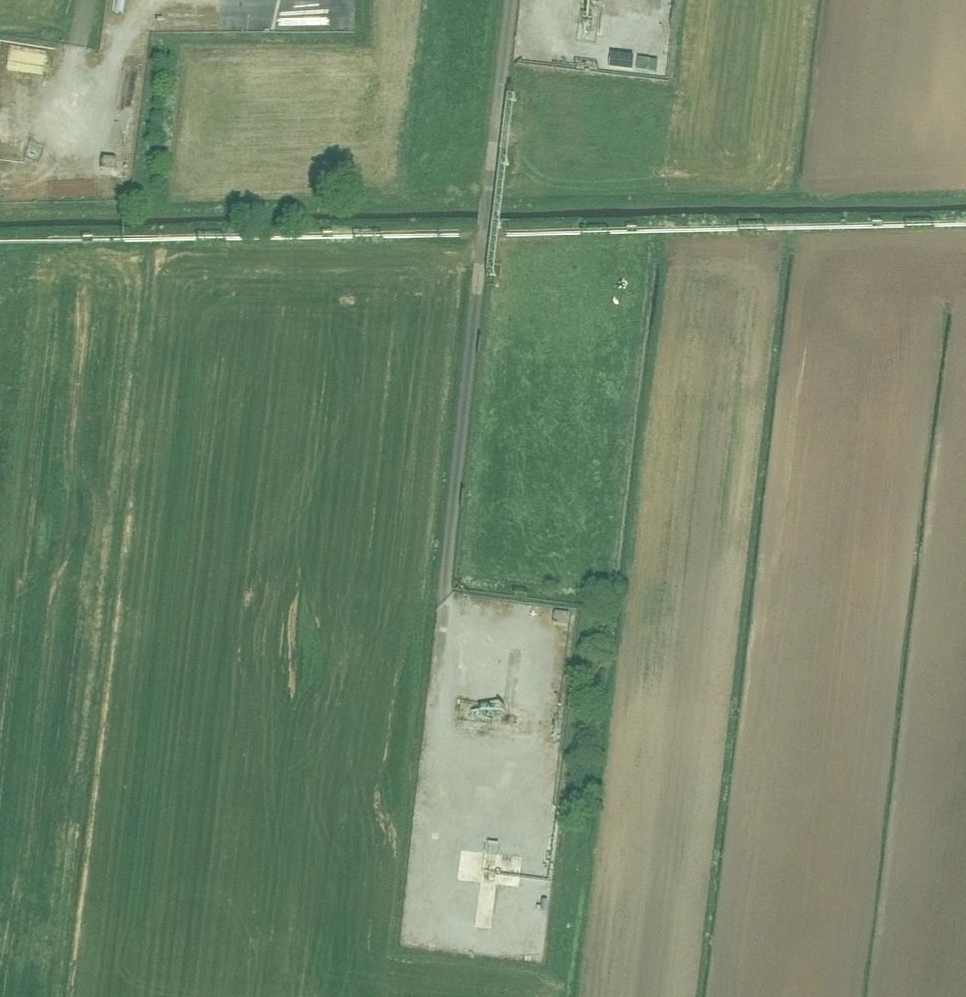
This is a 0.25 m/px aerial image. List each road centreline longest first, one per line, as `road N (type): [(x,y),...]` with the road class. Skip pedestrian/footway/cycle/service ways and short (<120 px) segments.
road 1 (track): [(514,0),(444,602)]

